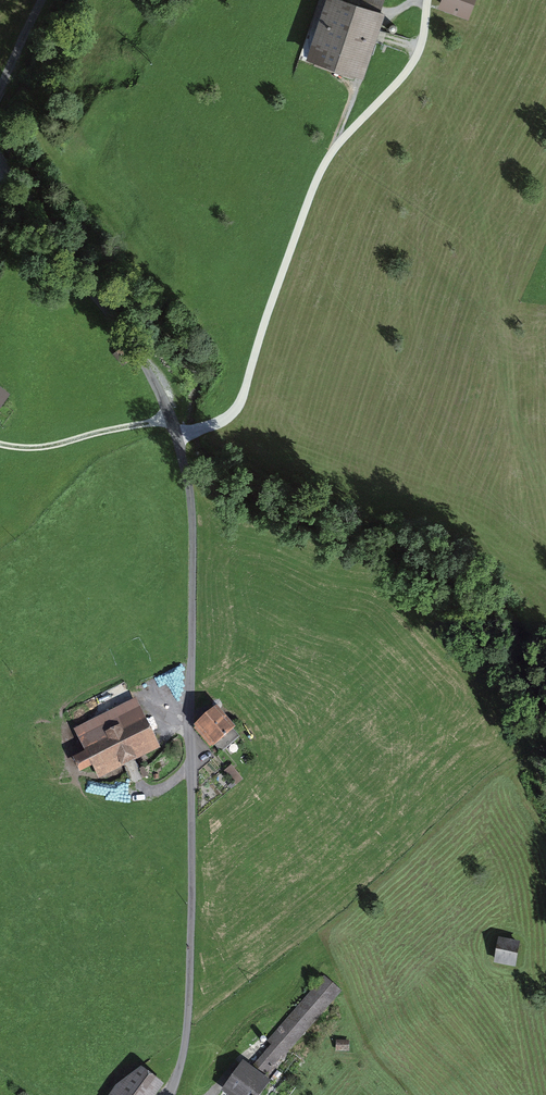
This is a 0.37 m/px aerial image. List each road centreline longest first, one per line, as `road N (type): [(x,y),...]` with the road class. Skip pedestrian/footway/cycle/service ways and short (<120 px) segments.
road 1 (unclassified): [(172,1094),(188,1031),(195,524),(179,437),(121,302),(0,164)]
road 2 (track): [(410,0),(383,21),(335,148)]

